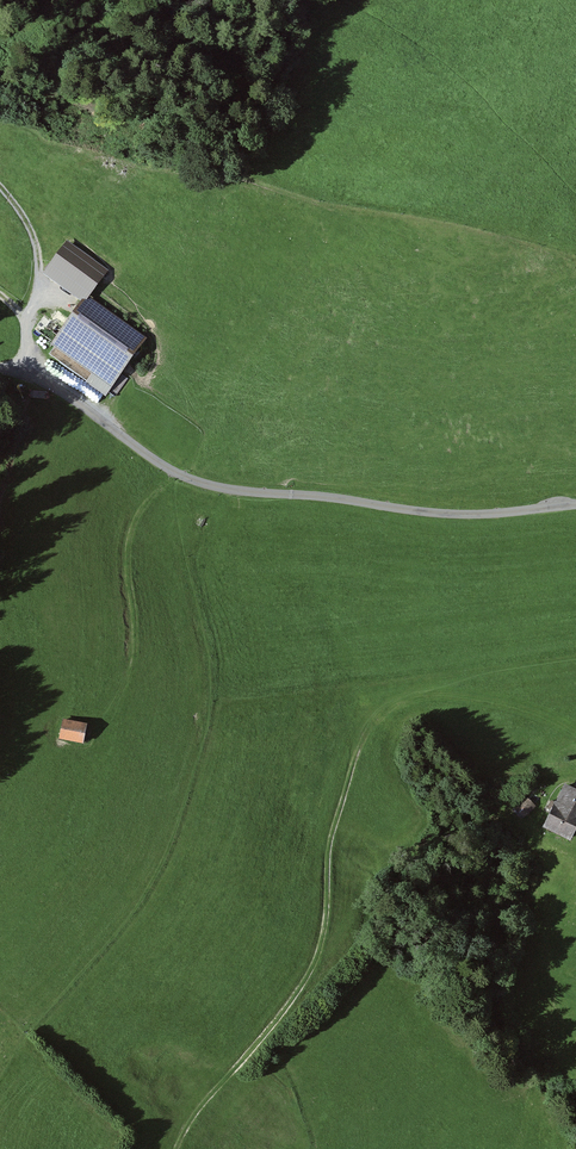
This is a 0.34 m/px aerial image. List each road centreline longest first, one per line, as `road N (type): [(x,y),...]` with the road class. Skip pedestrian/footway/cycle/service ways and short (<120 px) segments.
road 1 (track): [(0,1075),(160,863),(210,691),(187,575),(190,549),(204,517),(231,490)]
road 2 (track): [(177,1148),(192,1117),(310,975),(323,932),(332,836),(361,749),(394,709),(529,664)]
road 3 (unclassified): [(0,369),(32,373),(183,478),(231,490),(430,514),(575,508)]
road 4 (track): [(0,188),(33,236),(39,273),(24,322),(32,373)]

